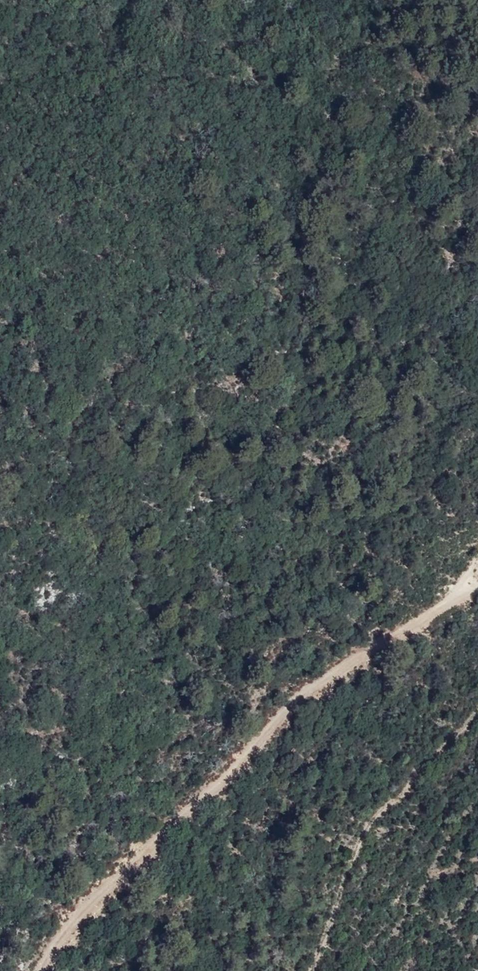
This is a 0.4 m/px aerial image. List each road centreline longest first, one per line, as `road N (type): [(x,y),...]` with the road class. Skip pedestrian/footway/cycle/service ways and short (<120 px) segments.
road 1 (track): [(40,970),(65,928),(293,702),(477,583)]

